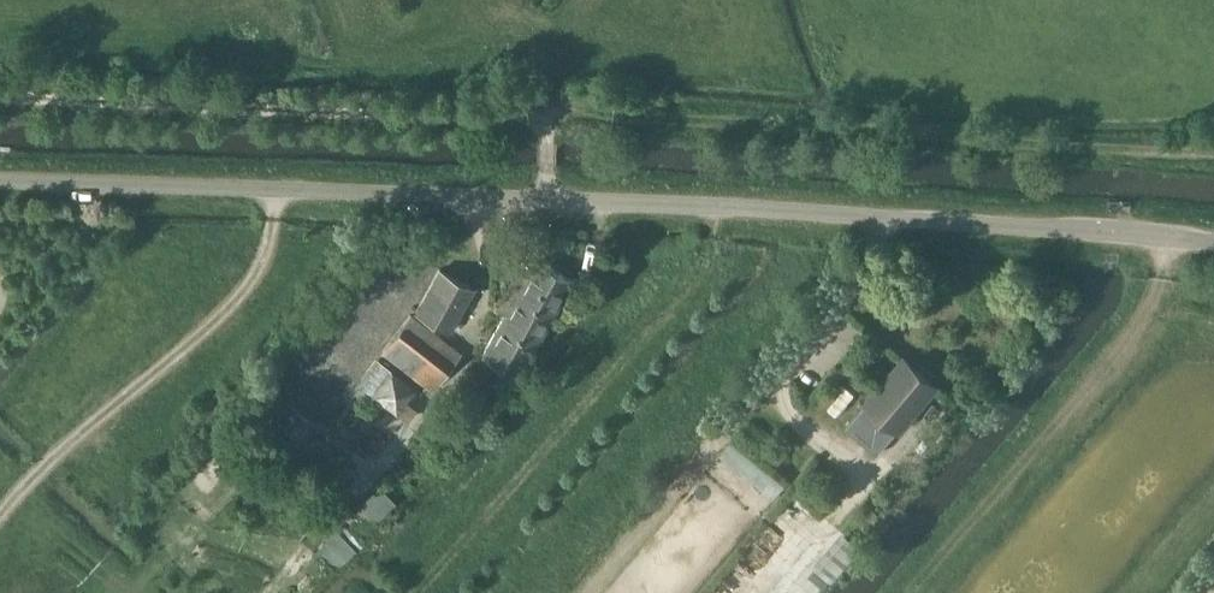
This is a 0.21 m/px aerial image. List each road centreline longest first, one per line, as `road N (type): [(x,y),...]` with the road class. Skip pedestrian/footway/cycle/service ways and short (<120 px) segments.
road 1 (unclassified): [(1213,239),(714,205),(0,181)]
road 2 (track): [(1213,153),(552,111)]
road 3 (track): [(418,592),(709,278),(717,206)]
road 4 (track): [(1172,235),(1160,294),(1132,340),(913,592)]
road 5 (track): [(0,516),(65,447),(250,290),(270,254),(274,190)]
road 6 (track): [(581,0),(544,120)]

